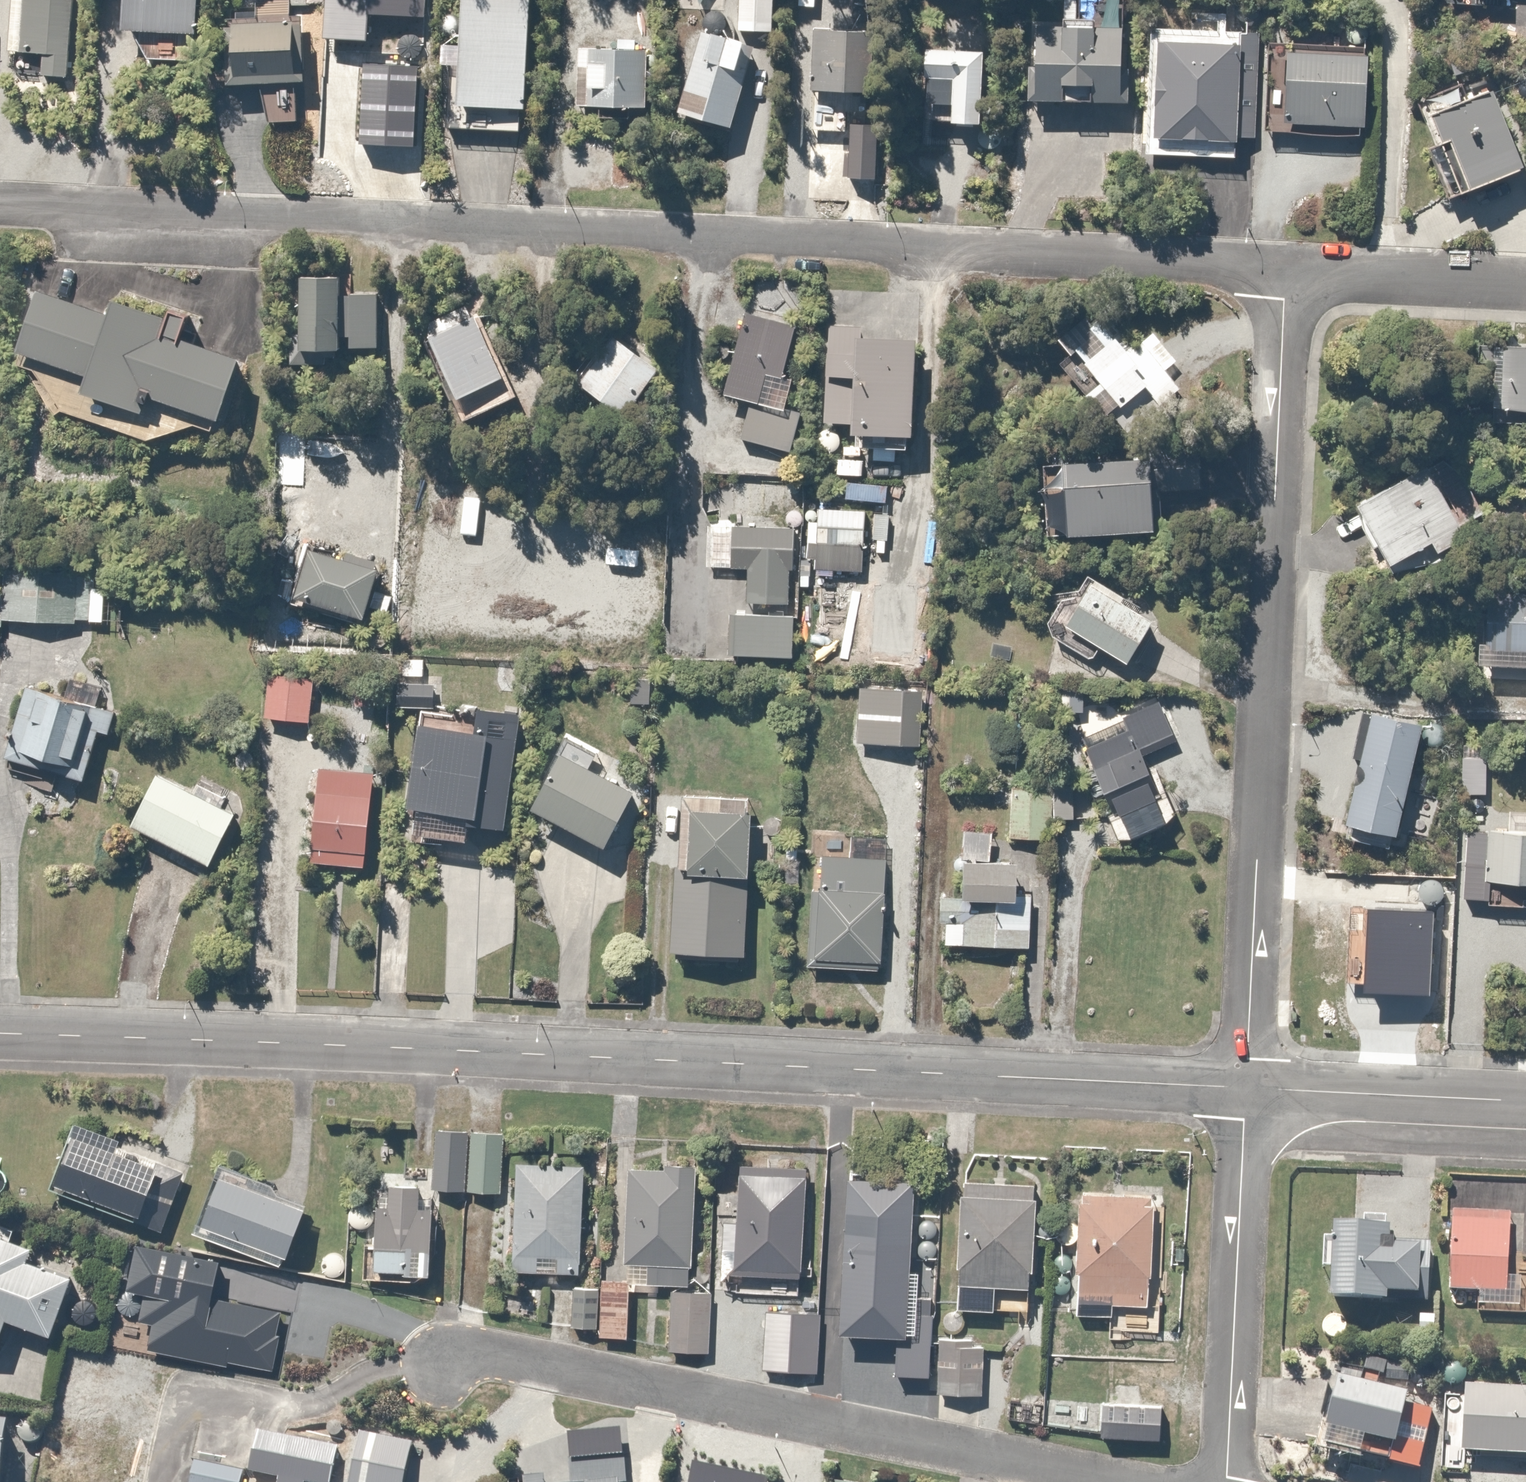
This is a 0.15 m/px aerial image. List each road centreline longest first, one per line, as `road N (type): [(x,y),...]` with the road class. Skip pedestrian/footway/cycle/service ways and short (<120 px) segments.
road 1 (residential): [(0,197),(1281,262)]
road 2 (residential): [(1240,1085),(0,1034)]
road 3 (residential): [(1281,262),(1240,1085)]
road 4 (residential): [(1128,1481),(435,1348)]
road 5 (residential): [(1240,1085),(1225,1481)]
road 6 (residential): [(1525,1099),(1240,1085)]
road 7 (residential): [(1281,262),(1525,277)]

